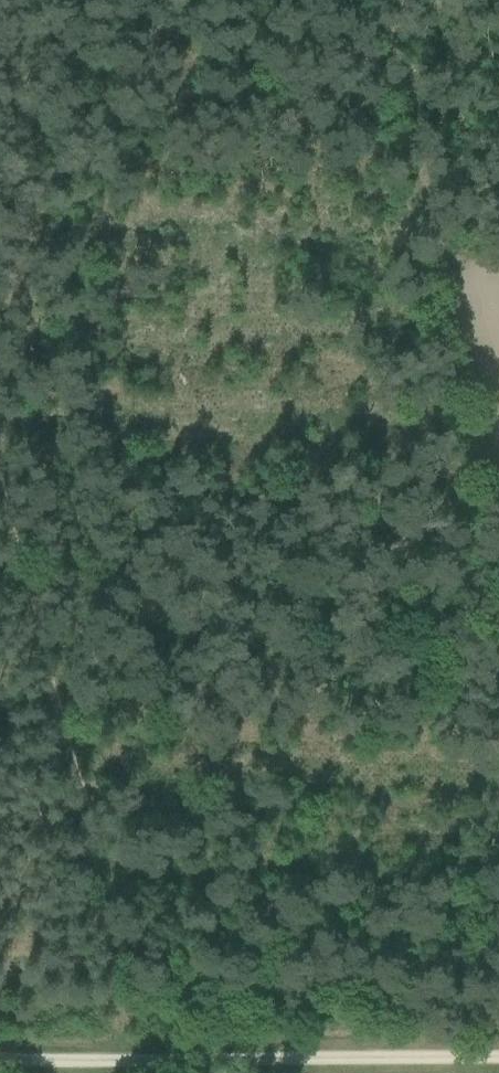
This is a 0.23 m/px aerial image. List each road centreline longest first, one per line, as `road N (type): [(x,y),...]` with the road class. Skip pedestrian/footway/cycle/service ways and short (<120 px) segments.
road 1 (track): [(0,1067),(498,1060)]

